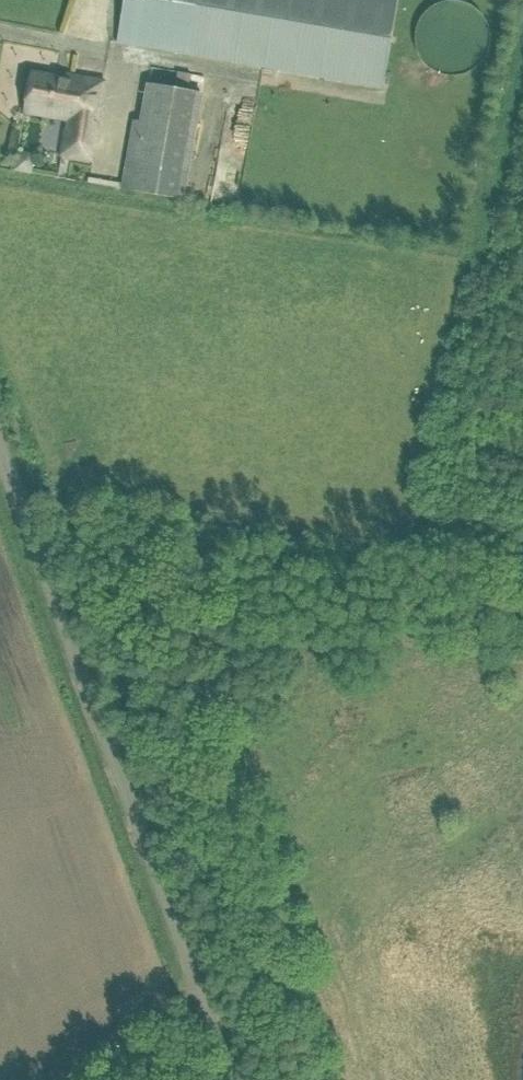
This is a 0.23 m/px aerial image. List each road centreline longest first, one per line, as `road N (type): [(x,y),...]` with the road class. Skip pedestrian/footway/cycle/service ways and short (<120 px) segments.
road 1 (unclassified): [(236,1079),(0,445)]

